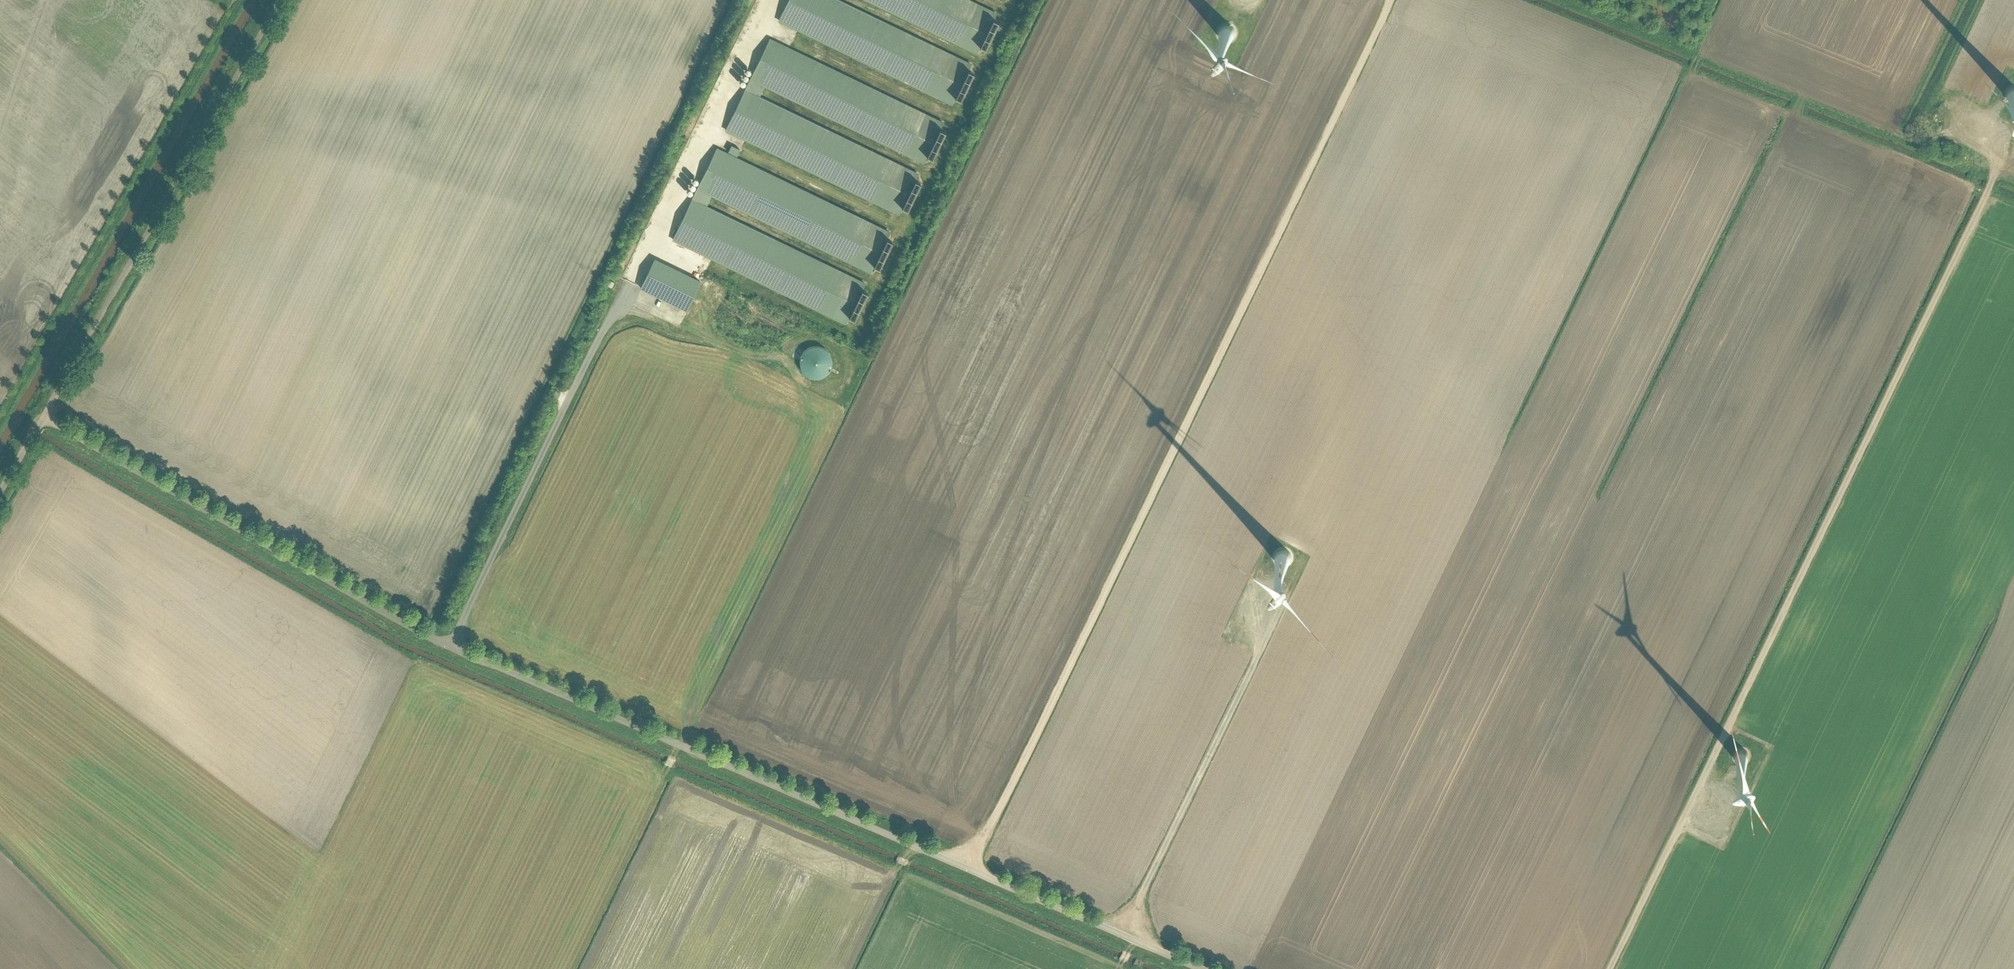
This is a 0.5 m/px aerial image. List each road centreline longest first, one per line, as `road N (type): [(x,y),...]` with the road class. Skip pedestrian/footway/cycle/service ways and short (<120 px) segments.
road 1 (track): [(968,867),(1386,0)]
road 2 (track): [(1609,968),(1988,188),(1996,152),(1985,119)]
road 3 (unclassified): [(453,647),(1205,968)]
road 4 (unclassified): [(35,413),(453,647)]
road 5 (unclassified): [(35,413),(275,0)]
road 6 (unclassified): [(453,647),(577,379),(632,284)]
road 7 (track): [(1125,935),(1284,597)]

